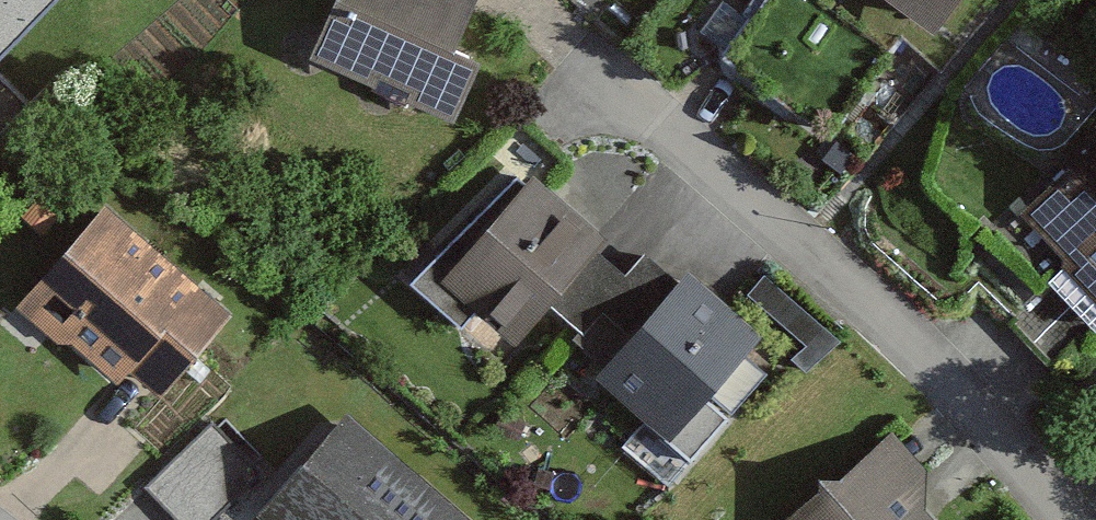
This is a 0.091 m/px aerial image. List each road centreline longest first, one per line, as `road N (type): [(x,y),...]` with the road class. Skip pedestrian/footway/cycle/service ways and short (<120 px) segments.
road 1 (residential): [(1064,519),(966,388),(737,181),(537,34)]

